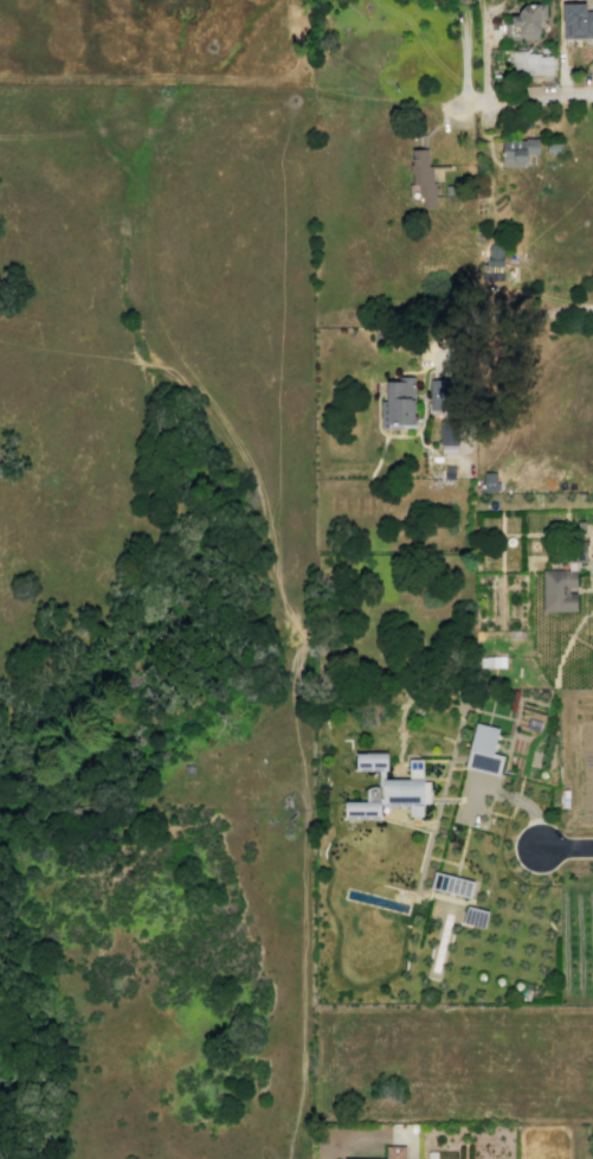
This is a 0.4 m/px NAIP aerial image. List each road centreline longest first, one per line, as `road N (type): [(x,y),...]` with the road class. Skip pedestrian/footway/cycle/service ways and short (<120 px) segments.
road 1 (residential): [(592,94),(465,98)]

